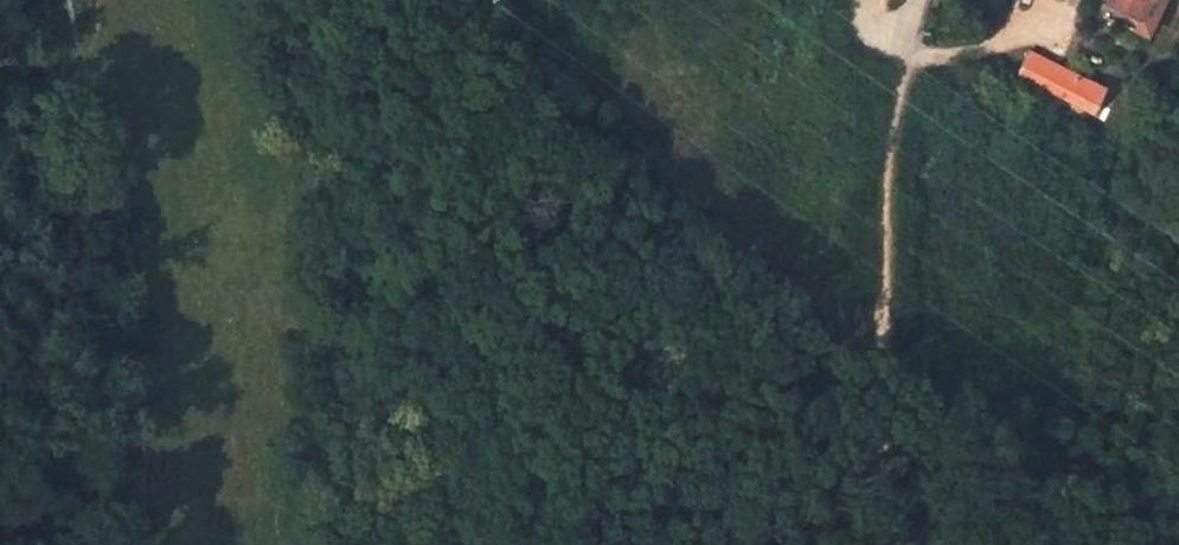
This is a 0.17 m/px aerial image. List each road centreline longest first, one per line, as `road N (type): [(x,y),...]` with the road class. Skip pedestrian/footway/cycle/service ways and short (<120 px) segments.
road 1 (track): [(864,544),(883,464),(886,139),(910,30)]

